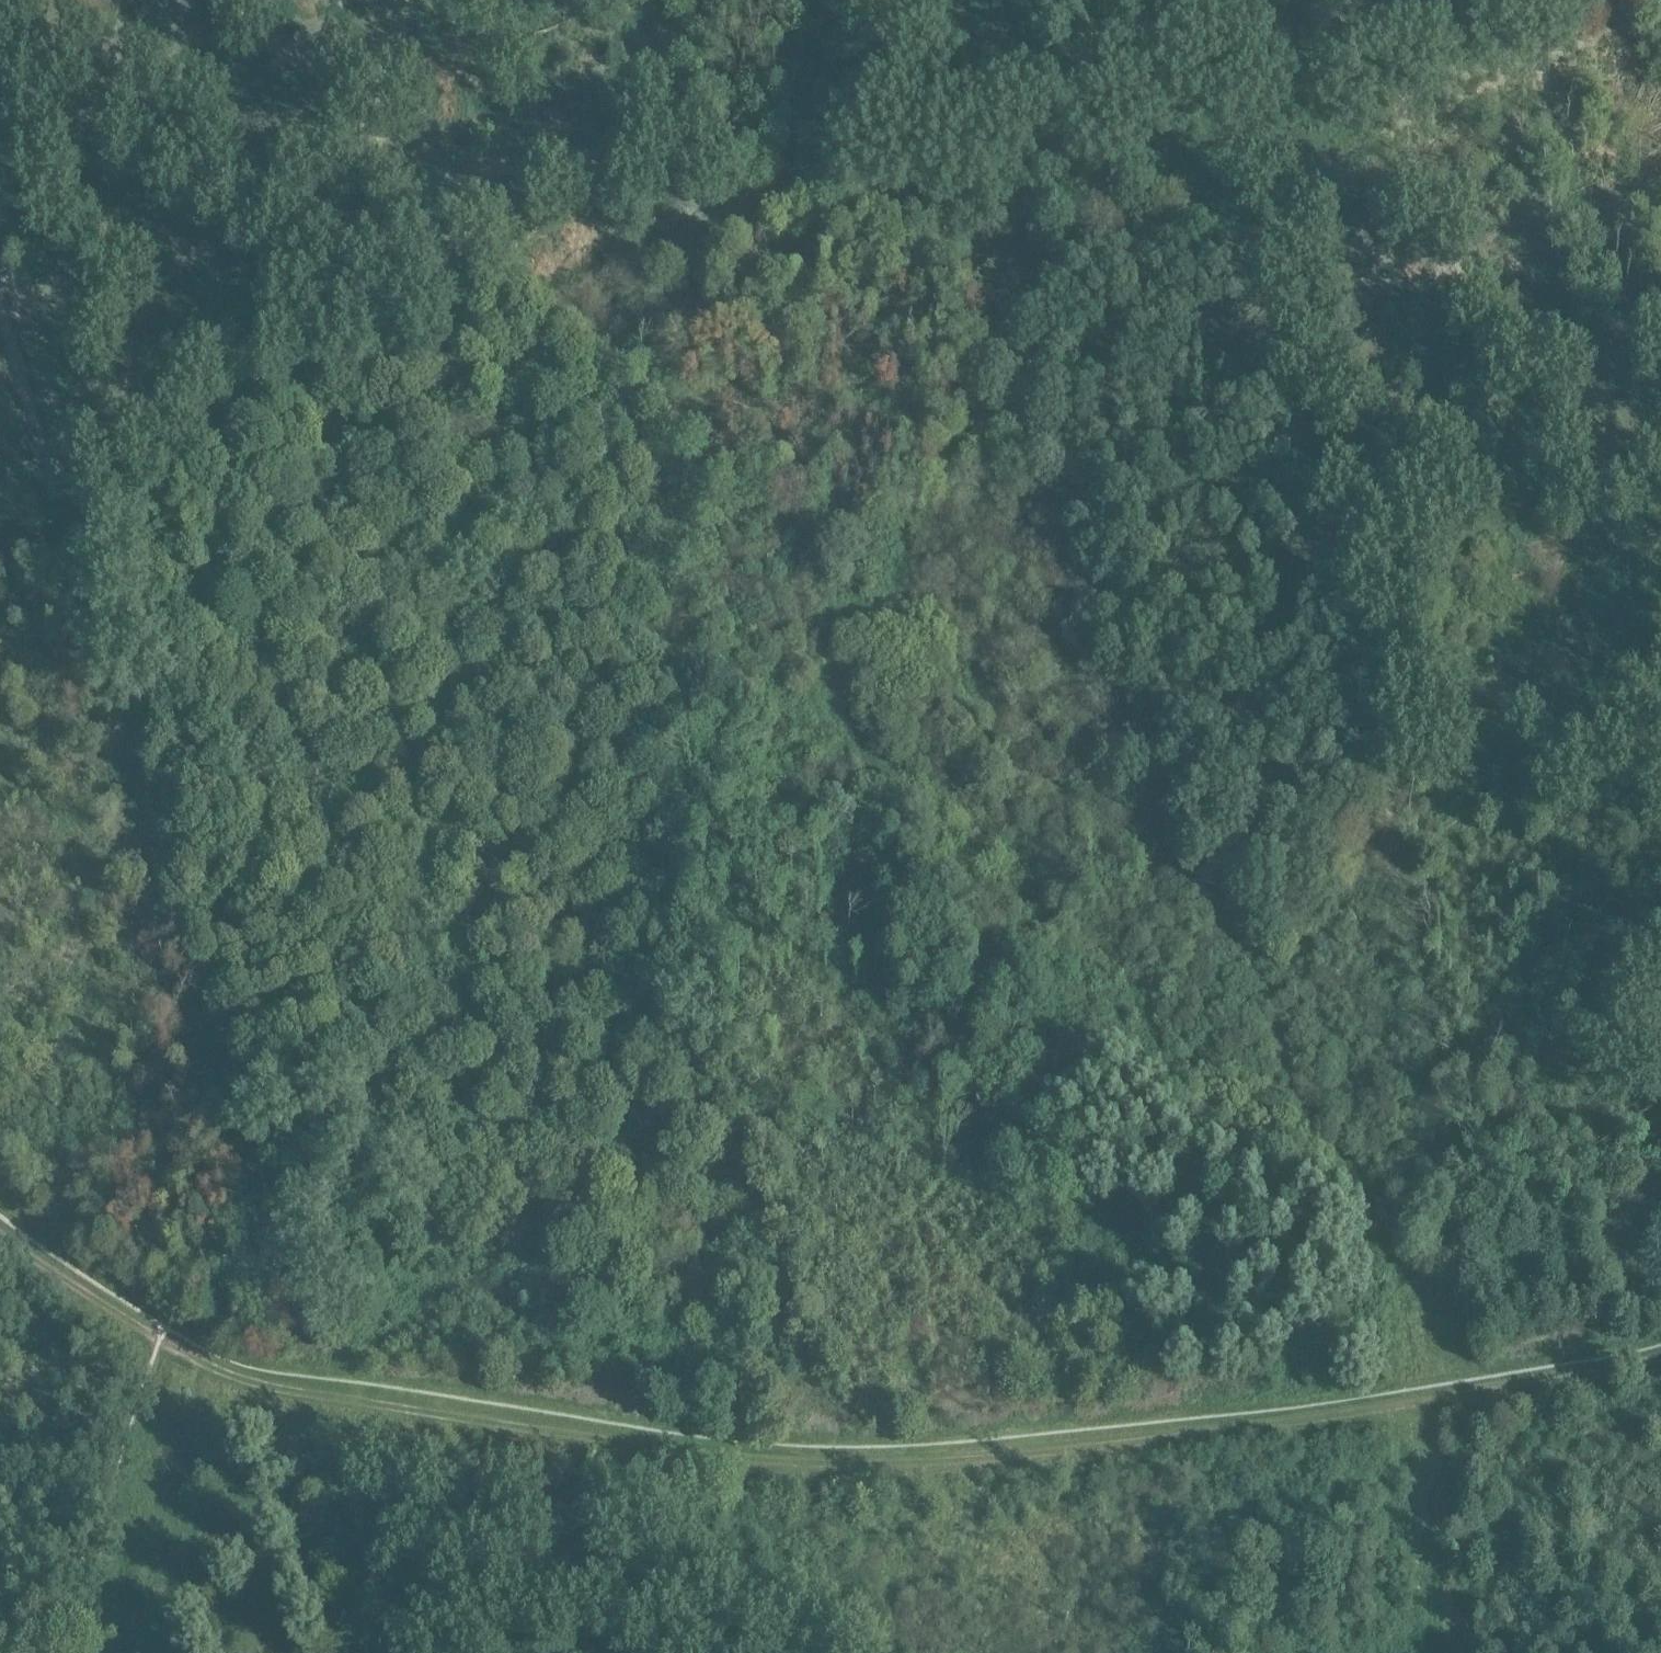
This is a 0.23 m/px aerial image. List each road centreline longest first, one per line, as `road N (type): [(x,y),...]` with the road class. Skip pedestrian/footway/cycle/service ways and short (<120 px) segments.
road 1 (track): [(0,1229),(165,1344),(260,1383),(757,1461),(911,1463),(1164,1441),(1660,1359)]

